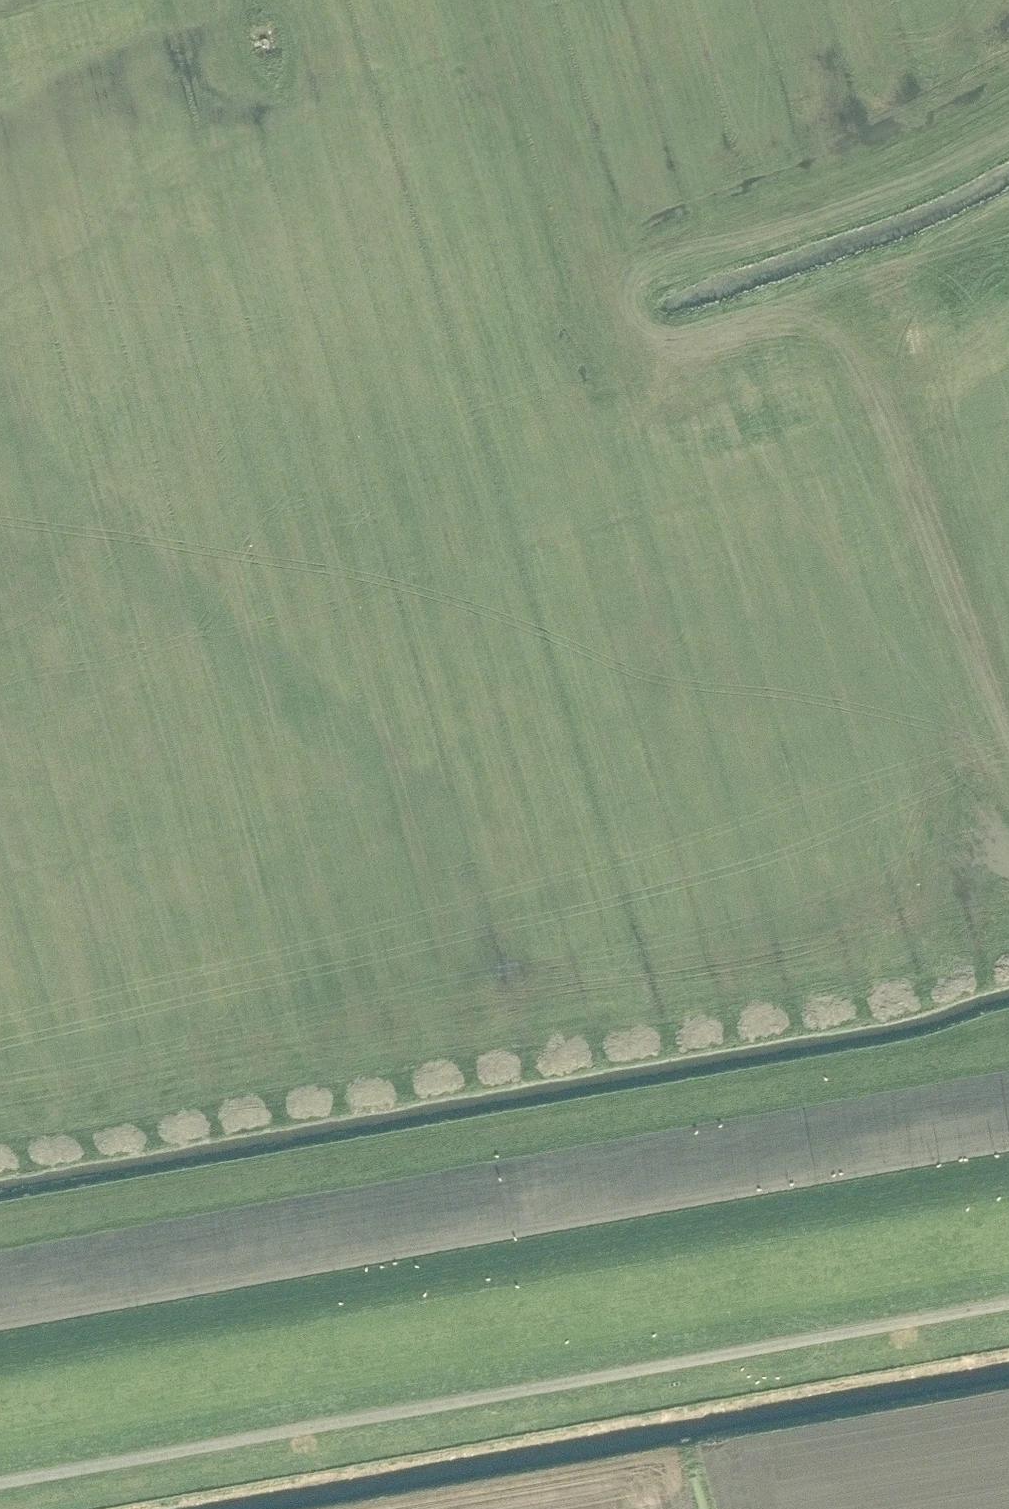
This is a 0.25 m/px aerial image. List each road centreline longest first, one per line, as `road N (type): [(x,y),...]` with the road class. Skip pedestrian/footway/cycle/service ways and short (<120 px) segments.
road 1 (unclassified): [(0,1482),(1008,1304)]

